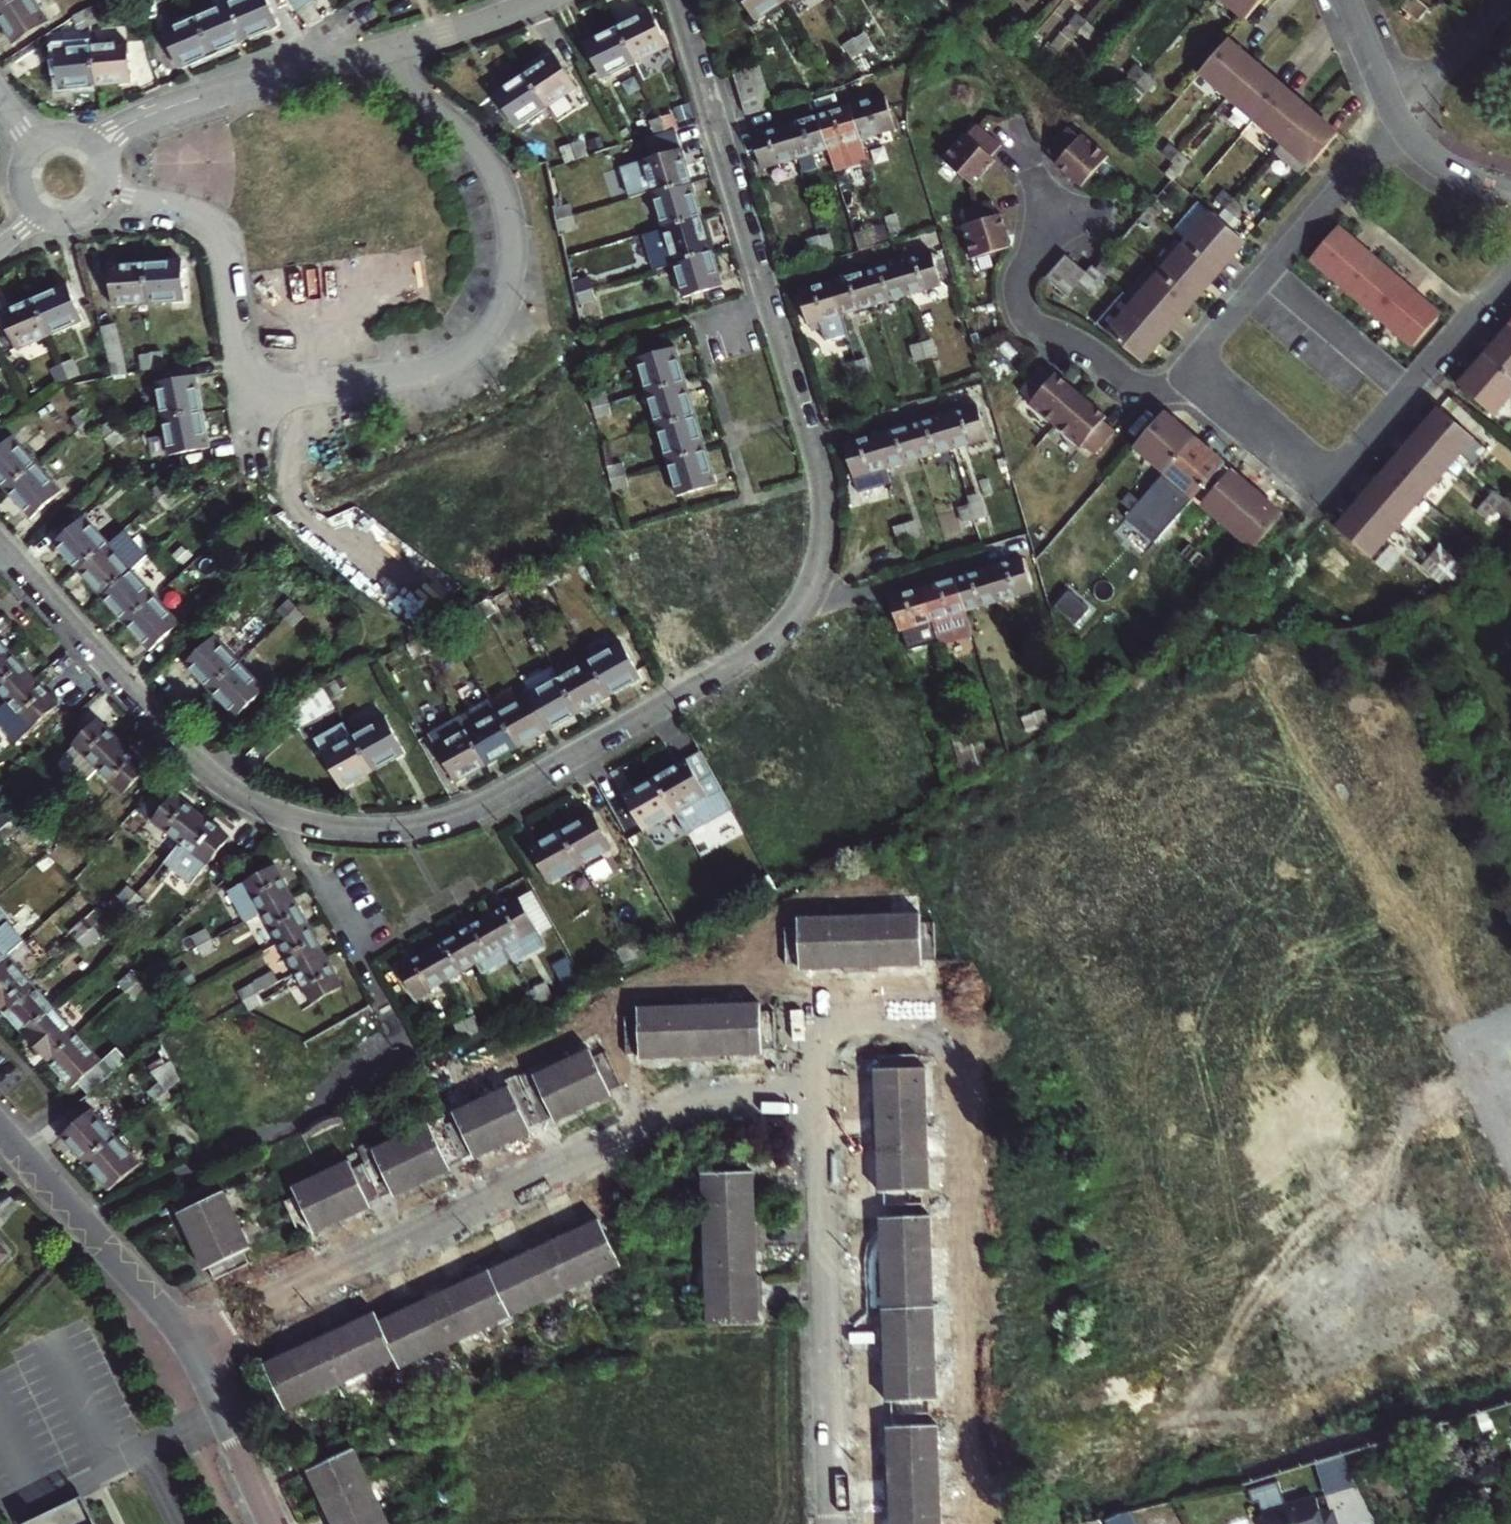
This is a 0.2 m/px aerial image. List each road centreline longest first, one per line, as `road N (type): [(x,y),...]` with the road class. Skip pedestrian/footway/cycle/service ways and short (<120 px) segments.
road 1 (residential): [(0,544),(192,758),(247,797),(314,822),(391,829),(456,815),(755,651),(789,616),(812,572),(822,527),(821,473),(679,0)]
road 2 (residential): [(382,52),(406,84),(482,147),(506,205),(512,257),(503,296),(480,337),(444,364),(304,392),(268,390),(240,360),(213,230),(187,210),(106,184)]
road 3 (unknown): [(187,1340),(684,1109),(818,1096)]
road 4 (residential): [(0,1130),(187,1340),(273,1523)]
road 5 (residential): [(1510,268),(1313,490),(1179,375)]
road 6 (residential): [(1179,375),(1396,122)]
road 7 (residential): [(821,1192),(830,1523)]
road 8 (residential): [(94,147),(165,109),(382,52)]
road 9 (residential): [(1179,375),(1158,390),(1139,390),(1090,352),(1029,323),(1019,281),(1059,208)]
road 10 (unknown): [(909,1028),(818,1029),(821,1192)]
road 11 (residential): [(382,52),(539,0)]
road 12 (residential): [(1396,122),(1502,0)]
road 13 (residential): [(1396,122),(1437,163),(1510,189)]
road 14 (residential): [(1344,0),(1396,122)]

